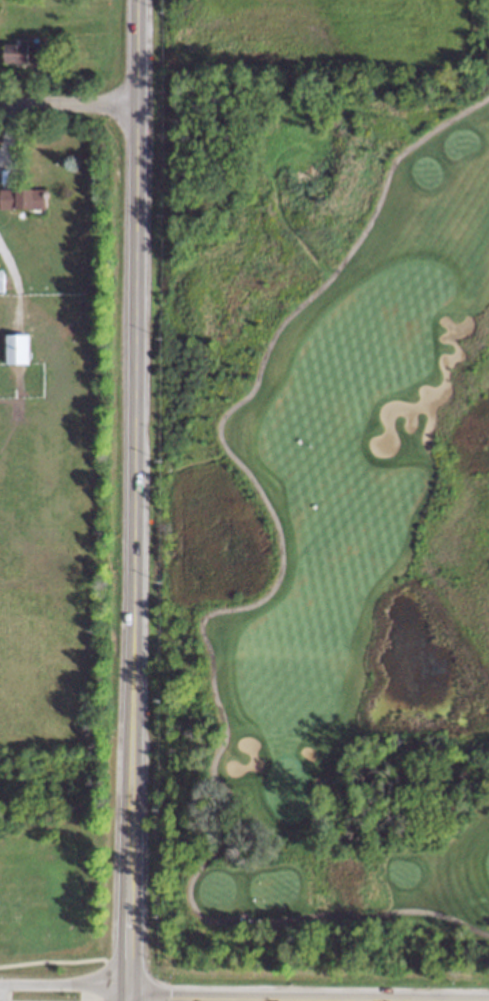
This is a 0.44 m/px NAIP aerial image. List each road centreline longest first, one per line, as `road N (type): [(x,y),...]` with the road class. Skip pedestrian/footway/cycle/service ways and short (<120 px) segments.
road 1 (primary): [(133,1000),(136,0)]
road 2 (tertiary): [(133,998),(488,1000)]
road 3 (residential): [(0,104),(135,105)]
road 4 (residential): [(133,998),(0,996)]

